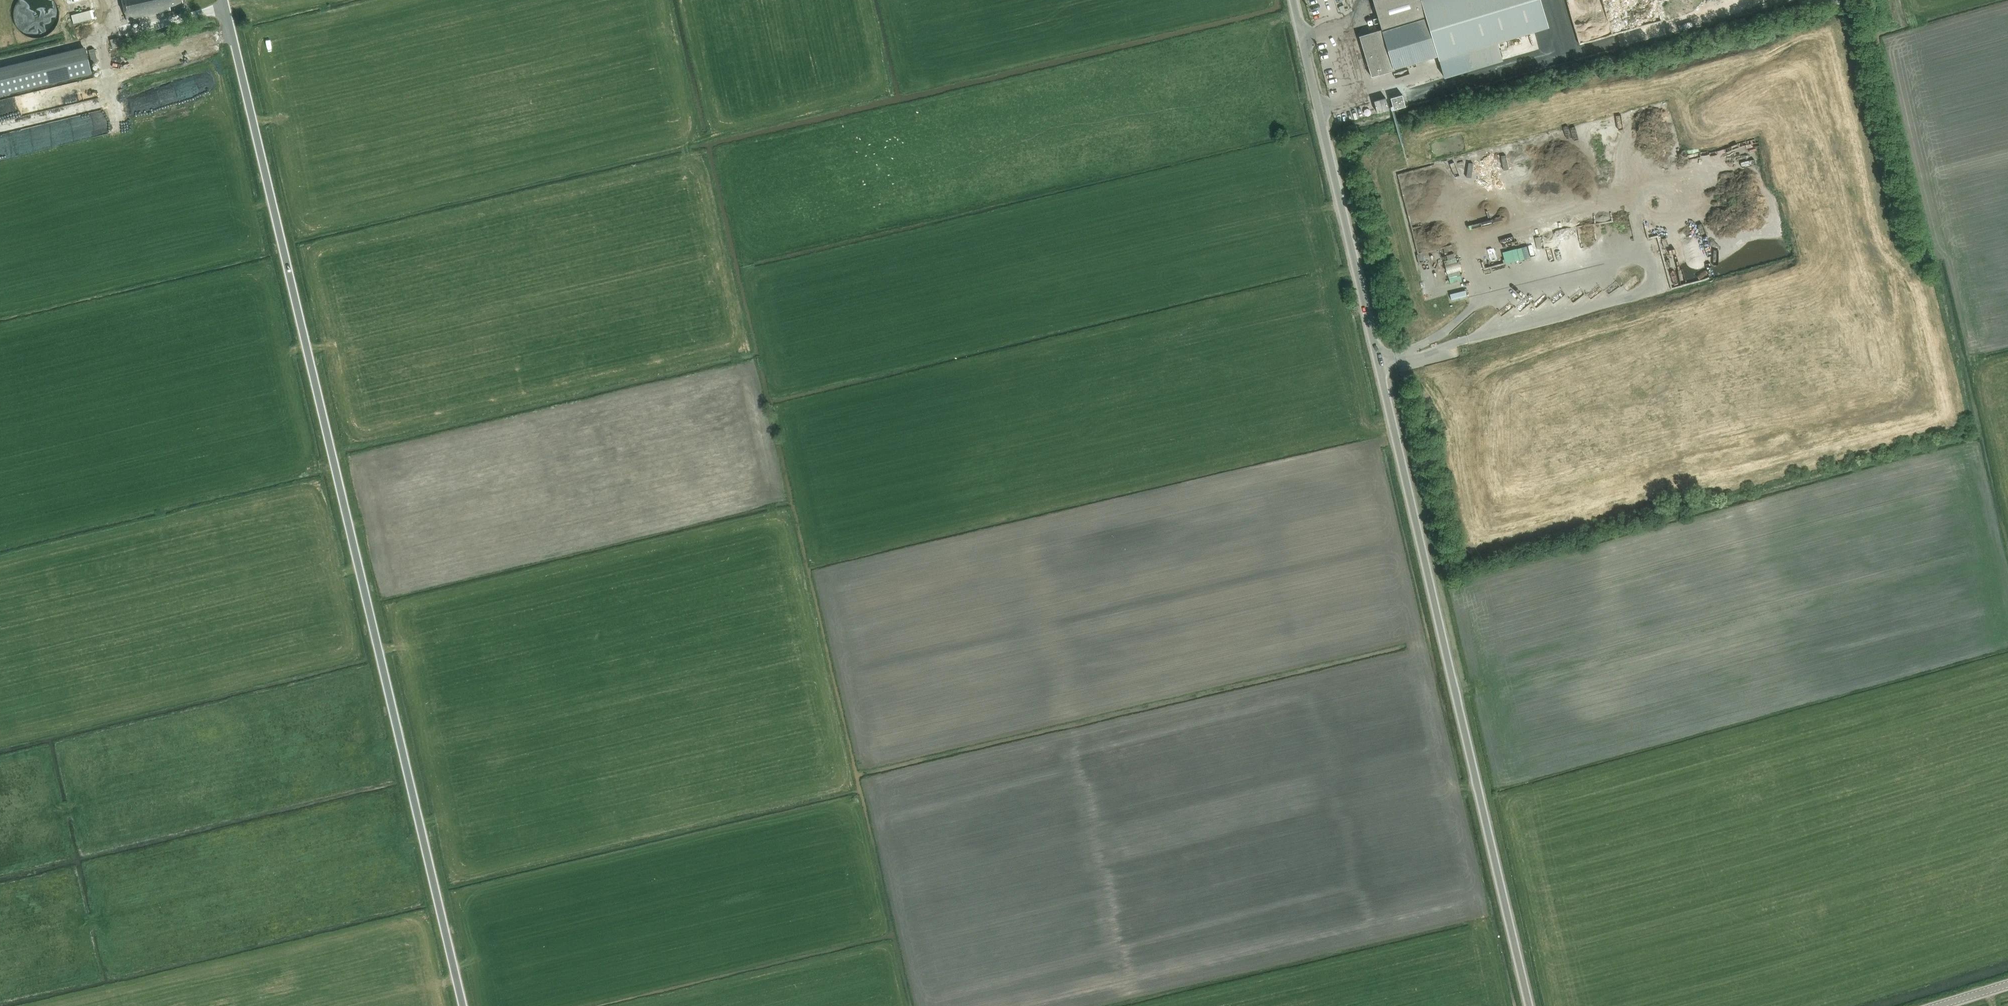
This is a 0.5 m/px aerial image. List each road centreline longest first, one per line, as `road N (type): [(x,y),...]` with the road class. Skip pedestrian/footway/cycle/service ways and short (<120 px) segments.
road 1 (unclassified): [(1529,1005),(1288,0)]
road 2 (unclassified): [(462,1005),(224,0)]

